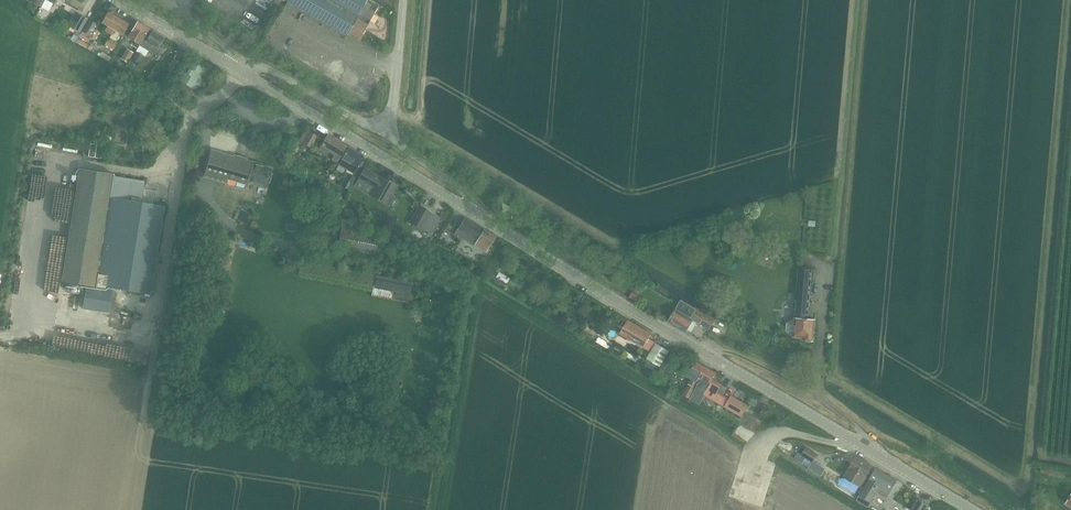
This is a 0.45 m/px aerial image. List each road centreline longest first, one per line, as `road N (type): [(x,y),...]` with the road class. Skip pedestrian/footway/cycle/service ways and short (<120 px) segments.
road 1 (tertiary): [(968,509),(482,218)]
road 2 (tertiary): [(482,218),(239,71)]
road 3 (residential): [(385,133),(245,61)]
road 4 (tertiary): [(239,71),(116,0)]
road 5 (unclassified): [(385,133),(403,0)]
road 6 (residential): [(482,218),(454,184),(385,133)]

